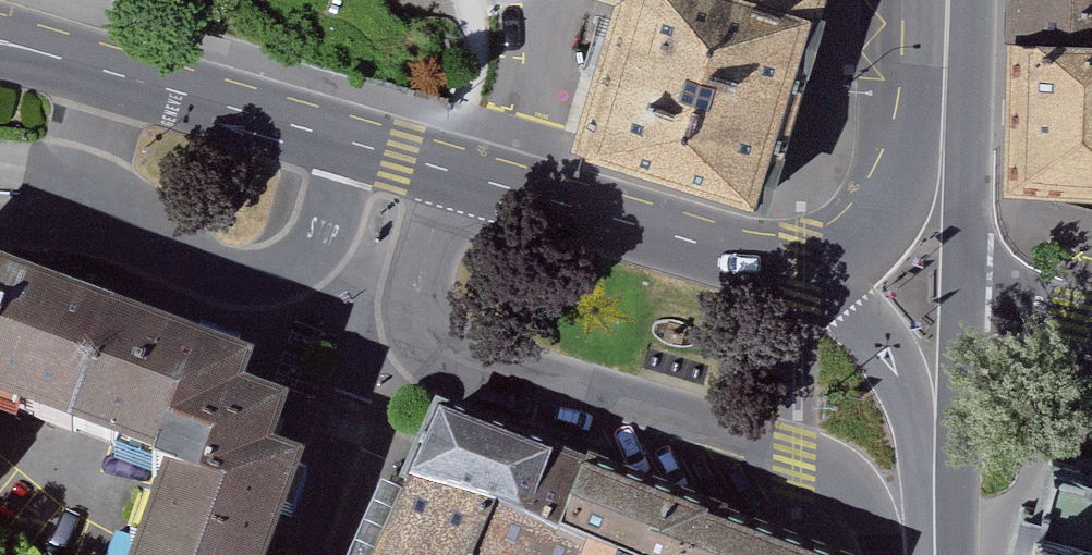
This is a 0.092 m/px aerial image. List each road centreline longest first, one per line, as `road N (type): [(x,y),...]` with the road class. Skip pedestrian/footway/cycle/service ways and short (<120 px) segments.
road 1 (primary): [(799,269),(49,55)]
road 2 (residential): [(953,554),(918,414),(893,367),(799,269)]
road 3 (primary): [(953,554),(962,291)]
road 4 (primary): [(935,136),(873,225),(839,253),(799,269)]
road 5 (primary): [(962,291),(955,210),(935,136)]
road 6 (primary): [(935,136),(940,0)]
road 7 (unclassified): [(1091,324),(962,291)]

